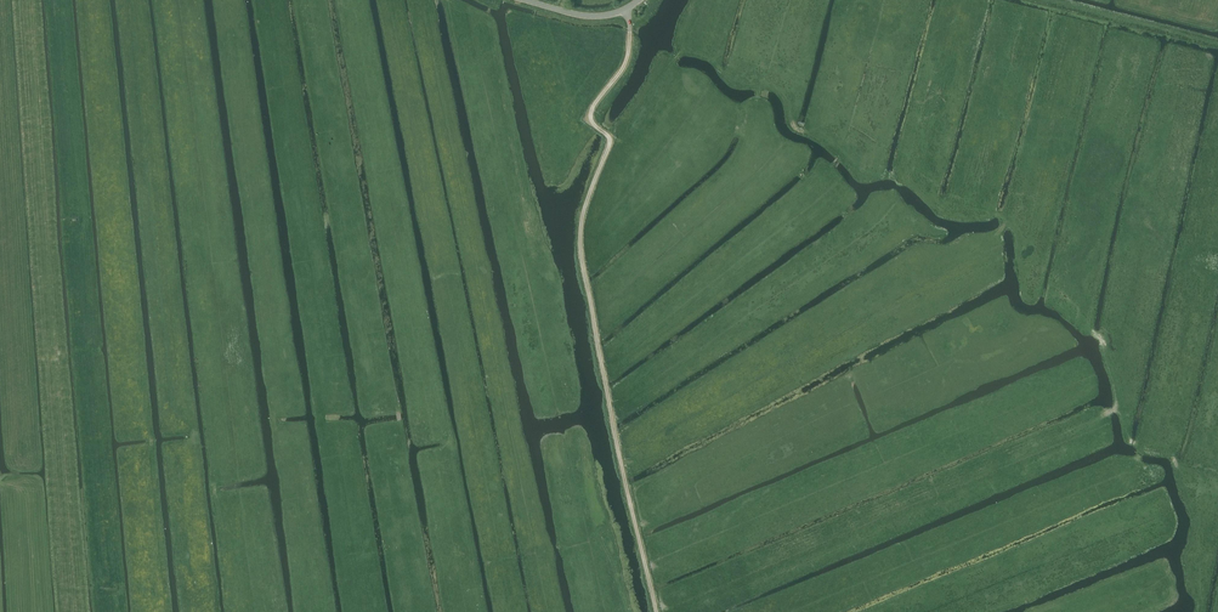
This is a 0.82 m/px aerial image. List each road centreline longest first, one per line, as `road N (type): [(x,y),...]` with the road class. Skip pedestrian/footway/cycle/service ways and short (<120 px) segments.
road 1 (track): [(655,611),(581,248),(584,212),(610,138)]
road 2 (track): [(610,138),(591,114),(627,61),(626,10)]

